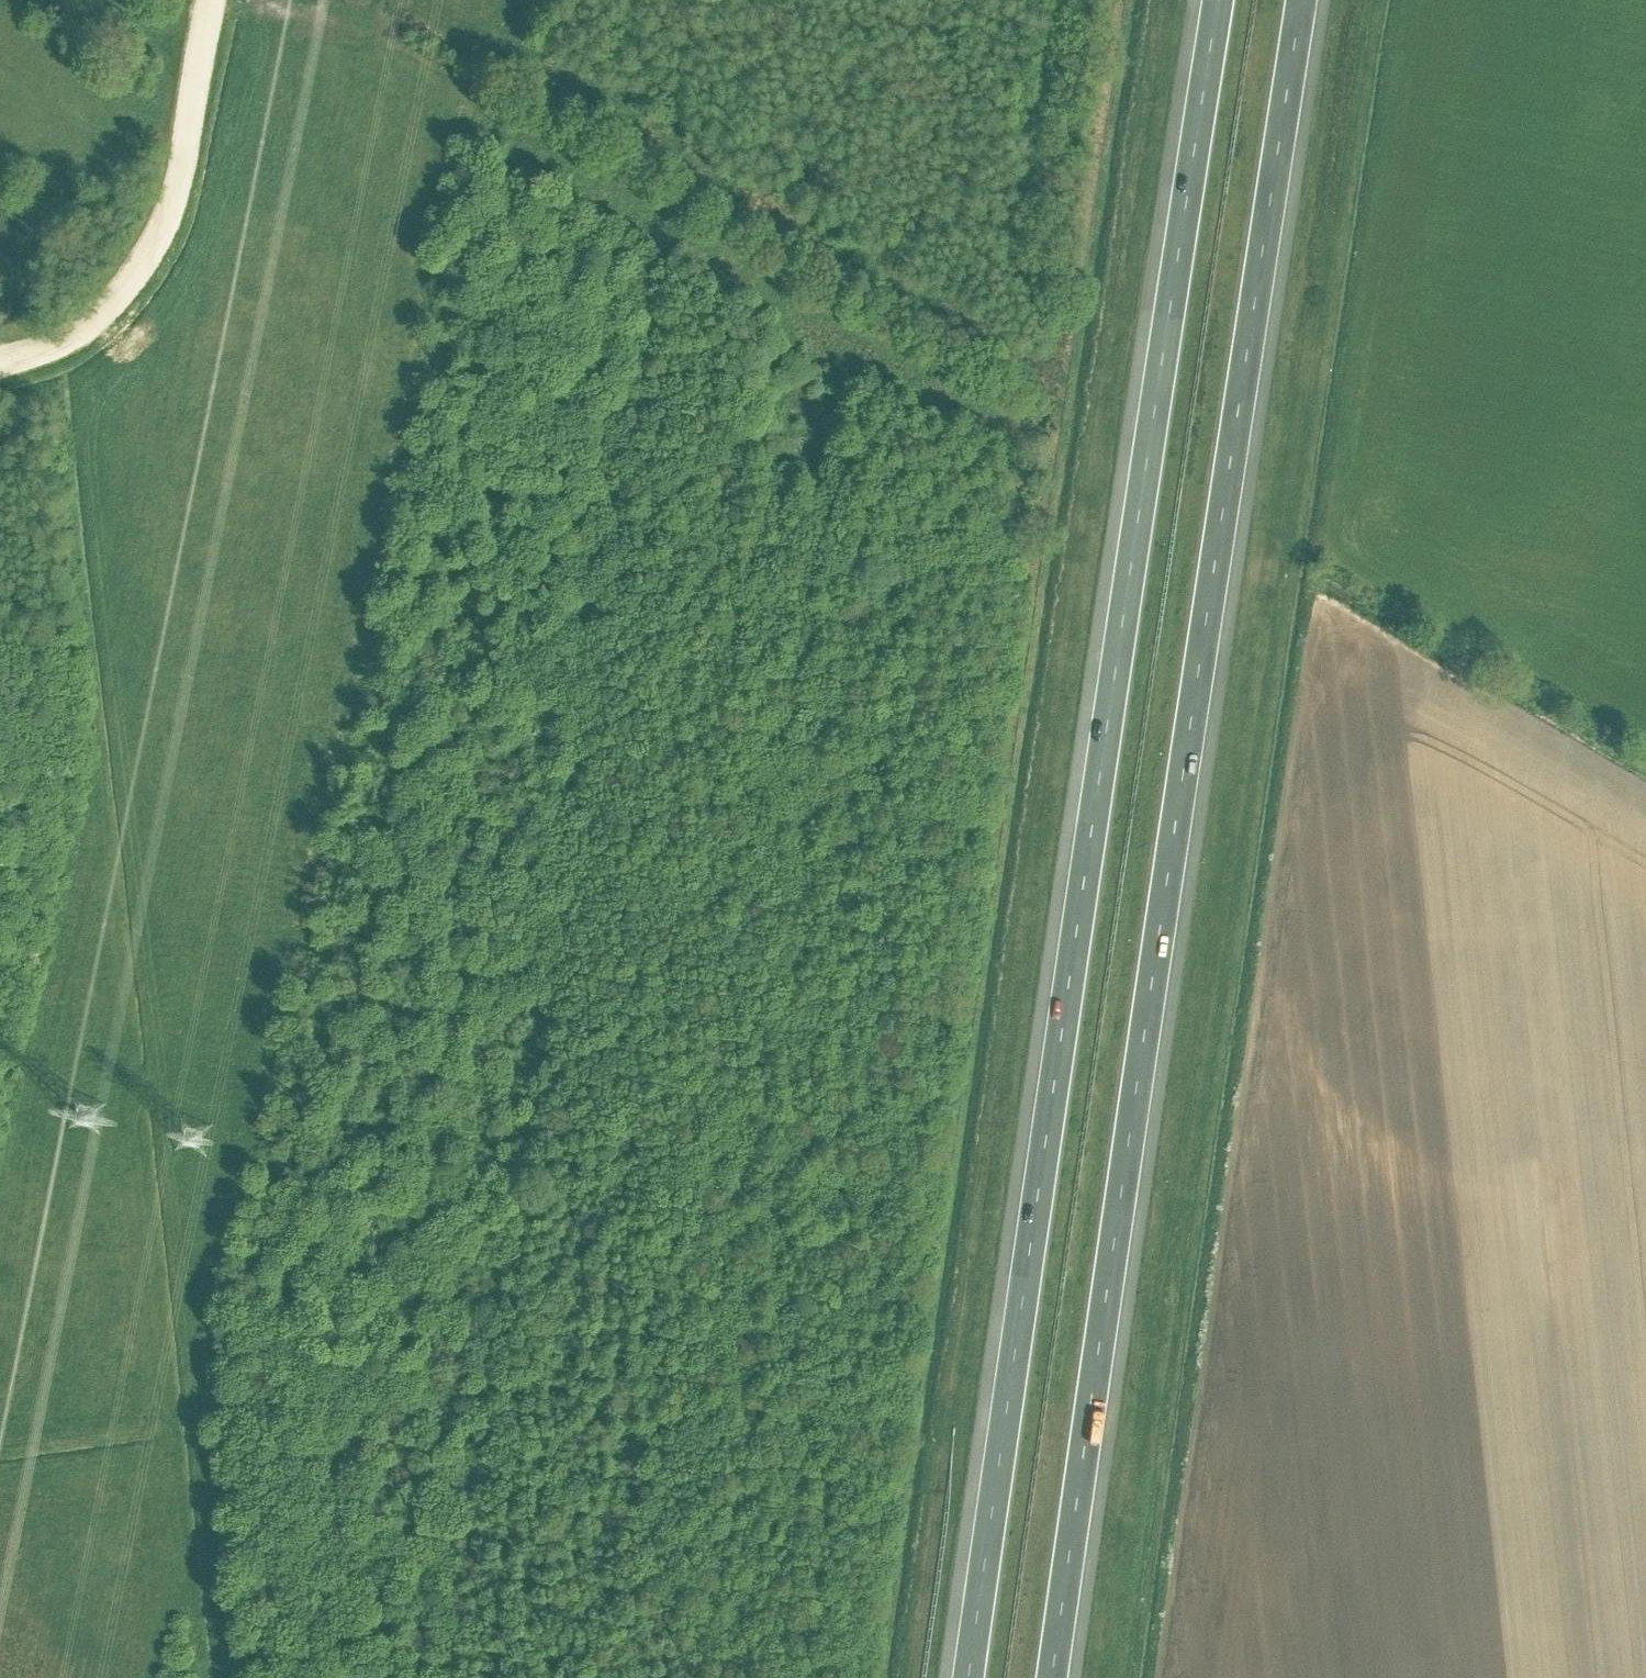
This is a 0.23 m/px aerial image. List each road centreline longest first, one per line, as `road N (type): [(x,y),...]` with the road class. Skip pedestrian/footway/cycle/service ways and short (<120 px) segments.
road 1 (motorway): [(1052,1677),(1303,0)]
road 2 (motorway): [(1219,0),(968,1677)]

